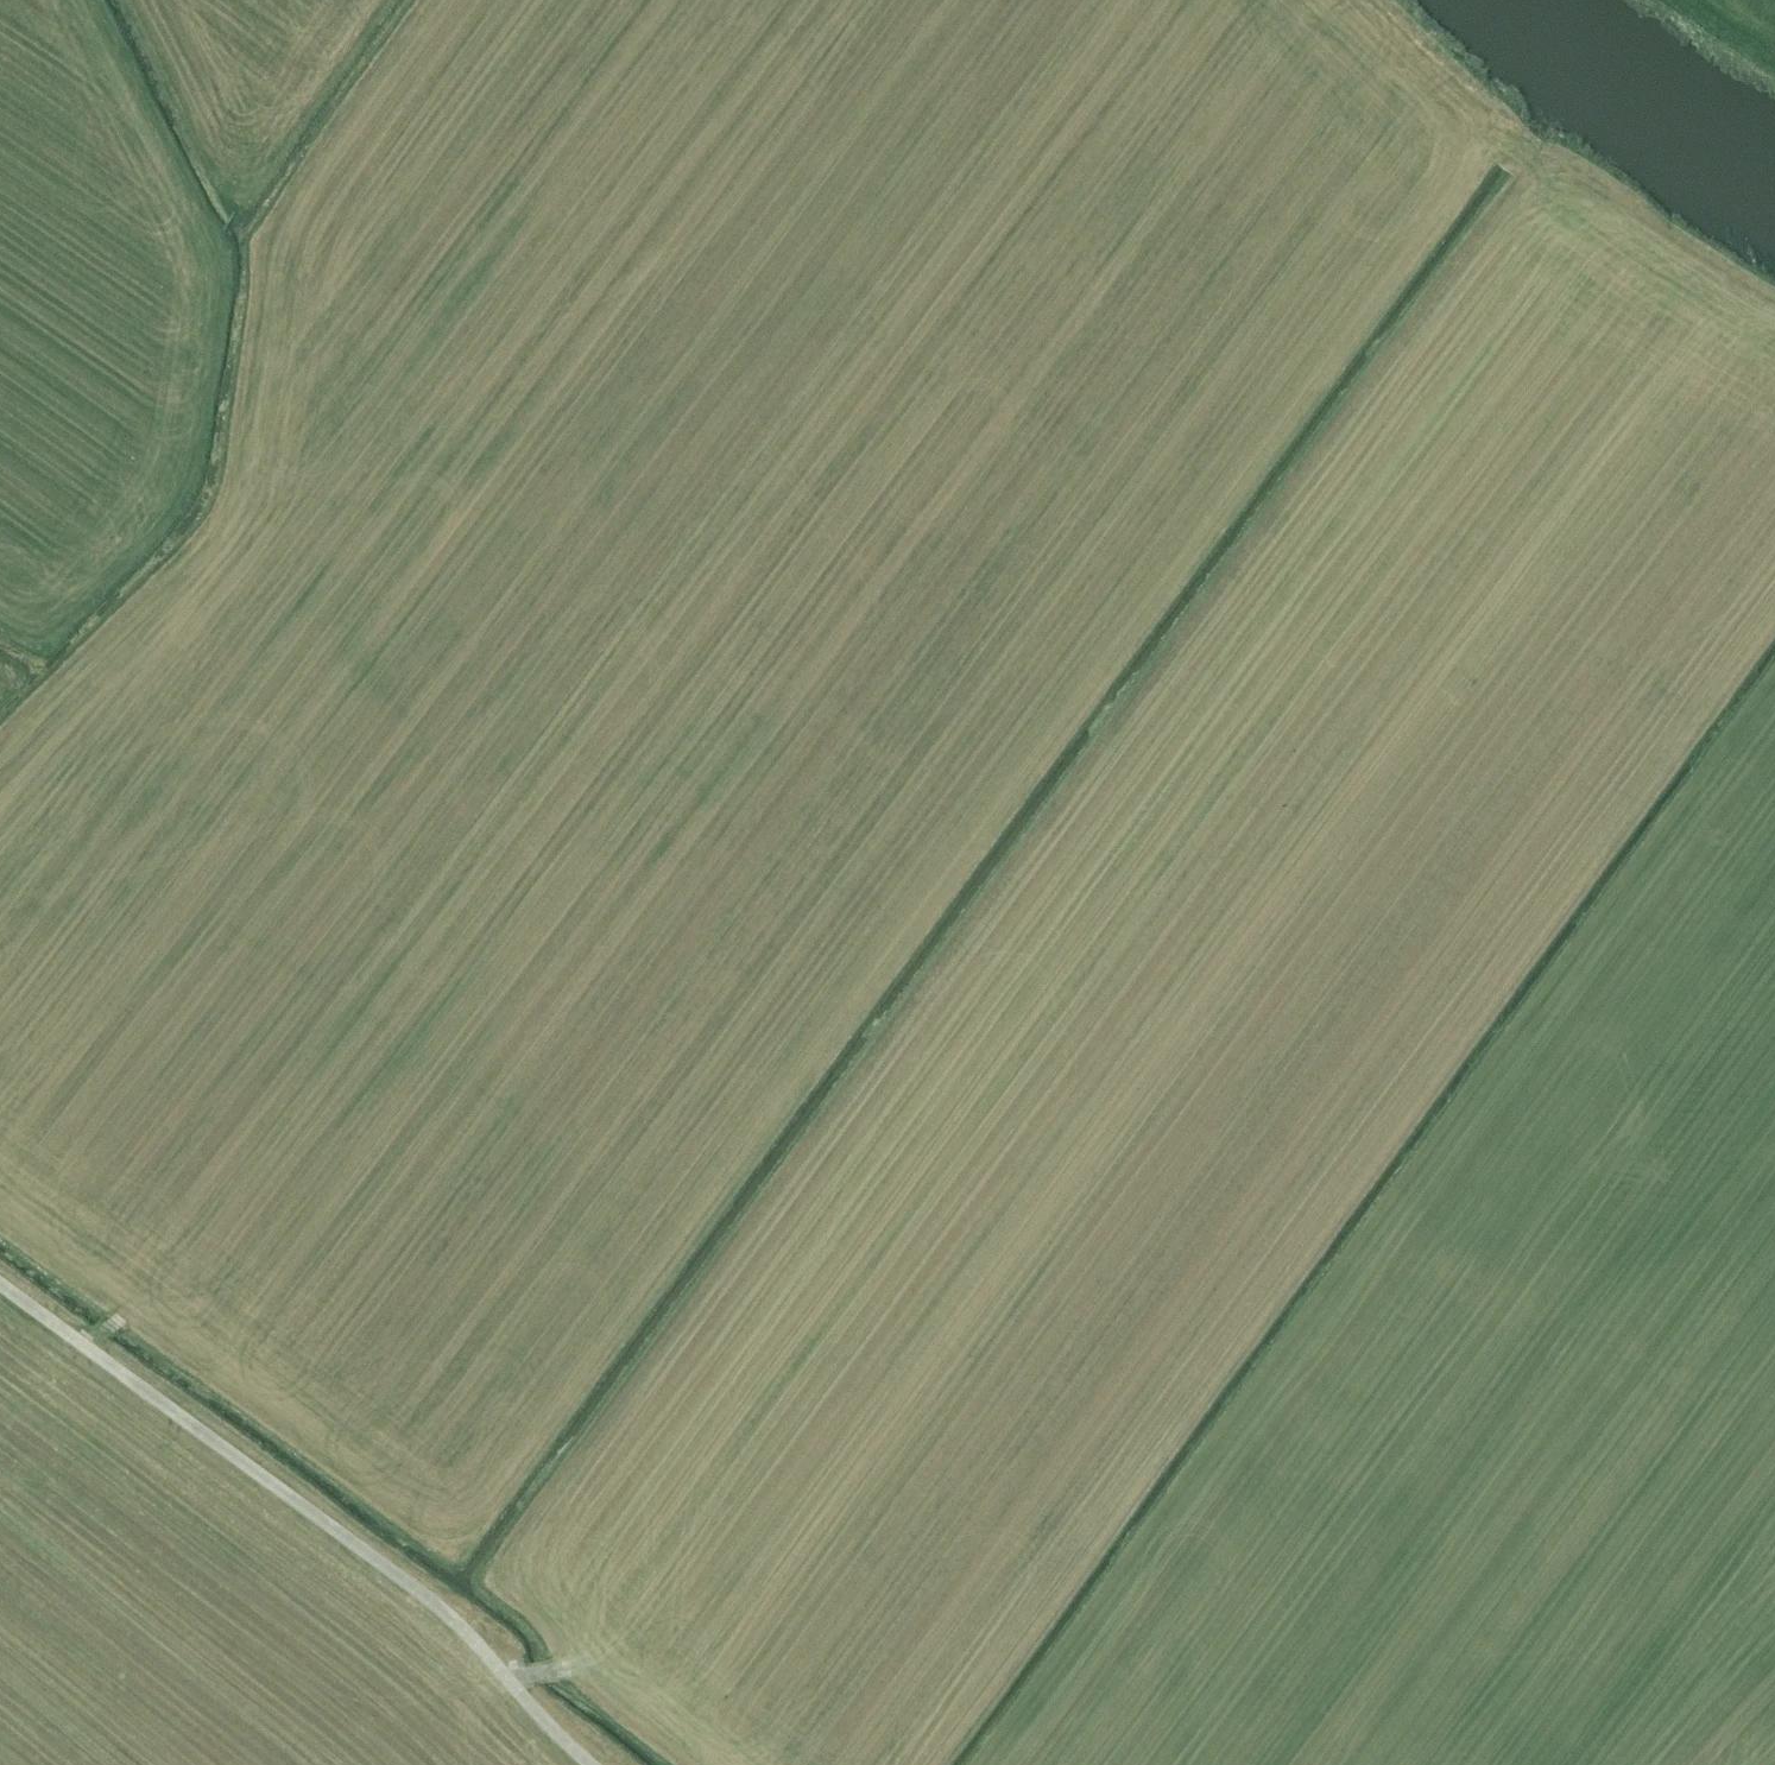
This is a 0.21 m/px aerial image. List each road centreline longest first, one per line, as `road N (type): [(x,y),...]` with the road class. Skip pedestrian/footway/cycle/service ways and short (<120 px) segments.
road 1 (track): [(0,1284),(443,1609),(593,1764)]

